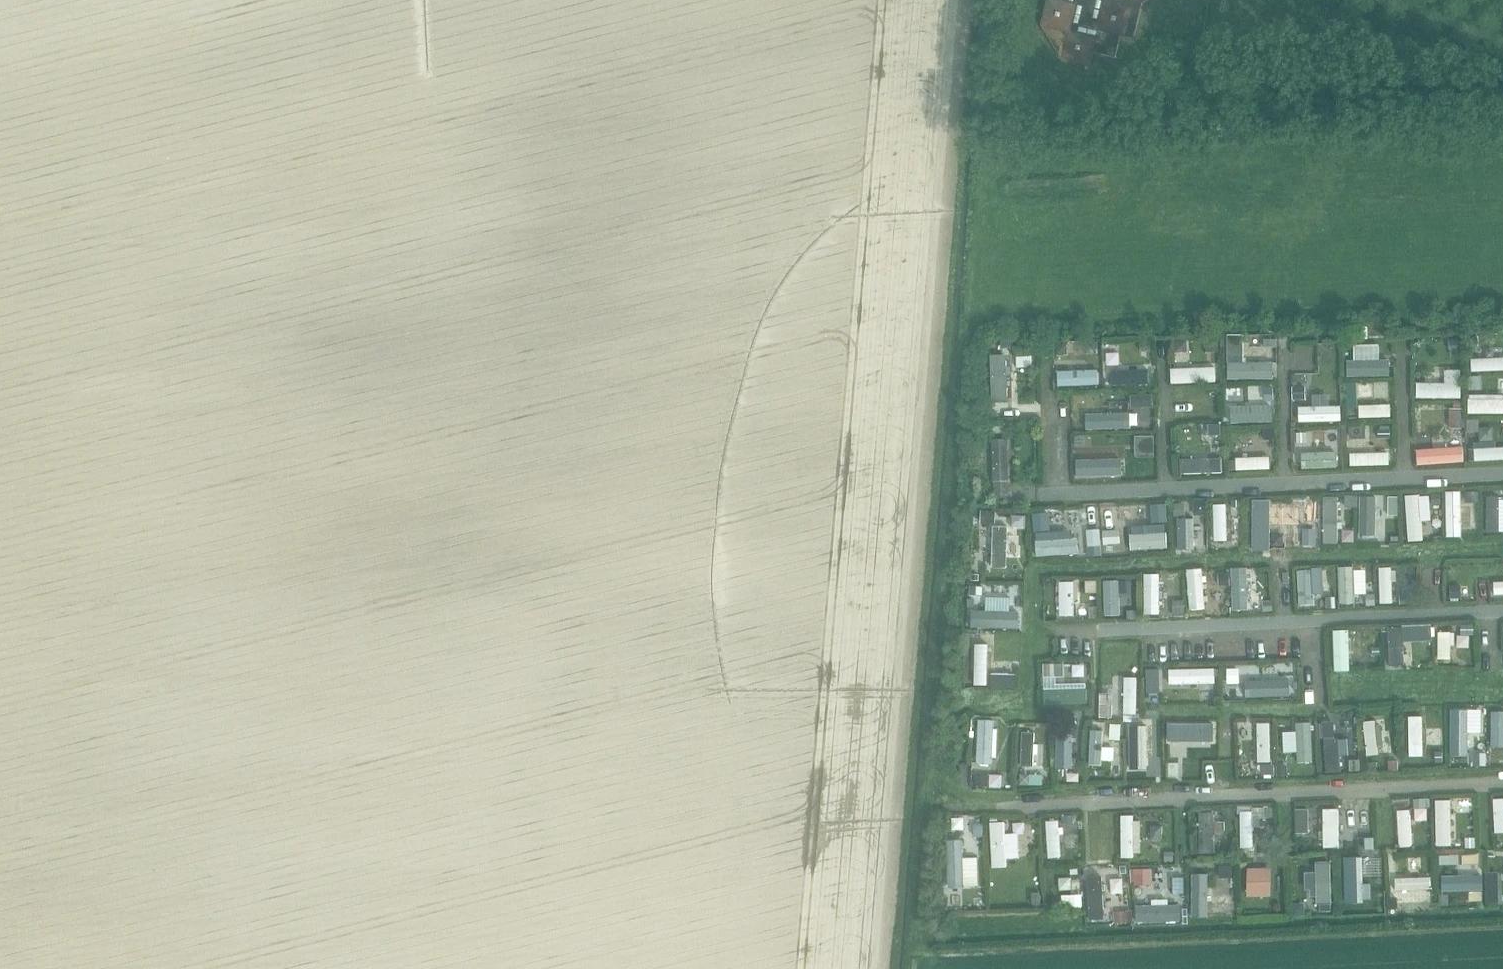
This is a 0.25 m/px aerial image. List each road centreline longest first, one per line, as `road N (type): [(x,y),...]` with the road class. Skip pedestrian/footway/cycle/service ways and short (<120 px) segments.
road 1 (residential): [(1016,806),(1502,783)]
road 2 (residential): [(1040,495),(1502,474)]
road 3 (residential): [(1102,631),(1502,611)]

